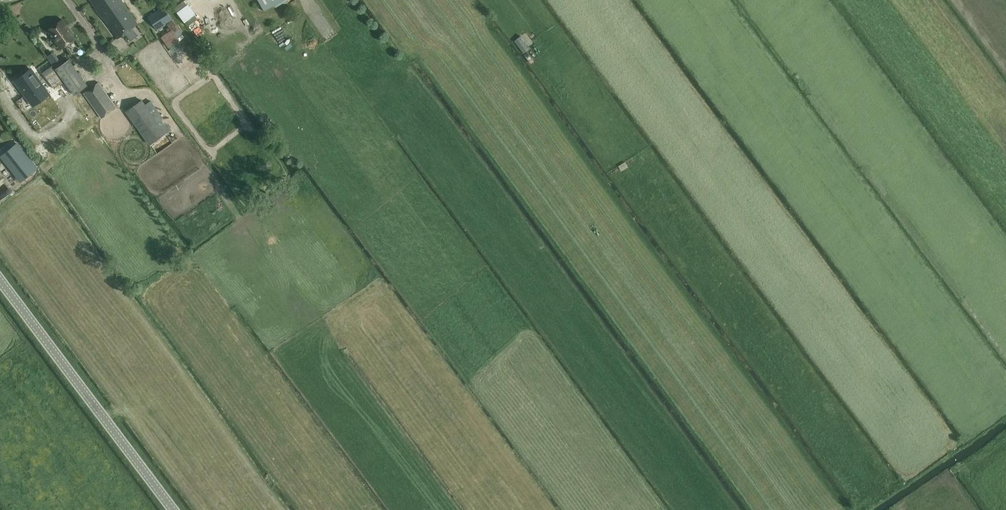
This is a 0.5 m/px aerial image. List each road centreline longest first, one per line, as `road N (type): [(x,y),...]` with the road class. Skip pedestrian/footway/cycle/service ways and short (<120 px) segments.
road 1 (unclassified): [(174,509),(0,279)]

